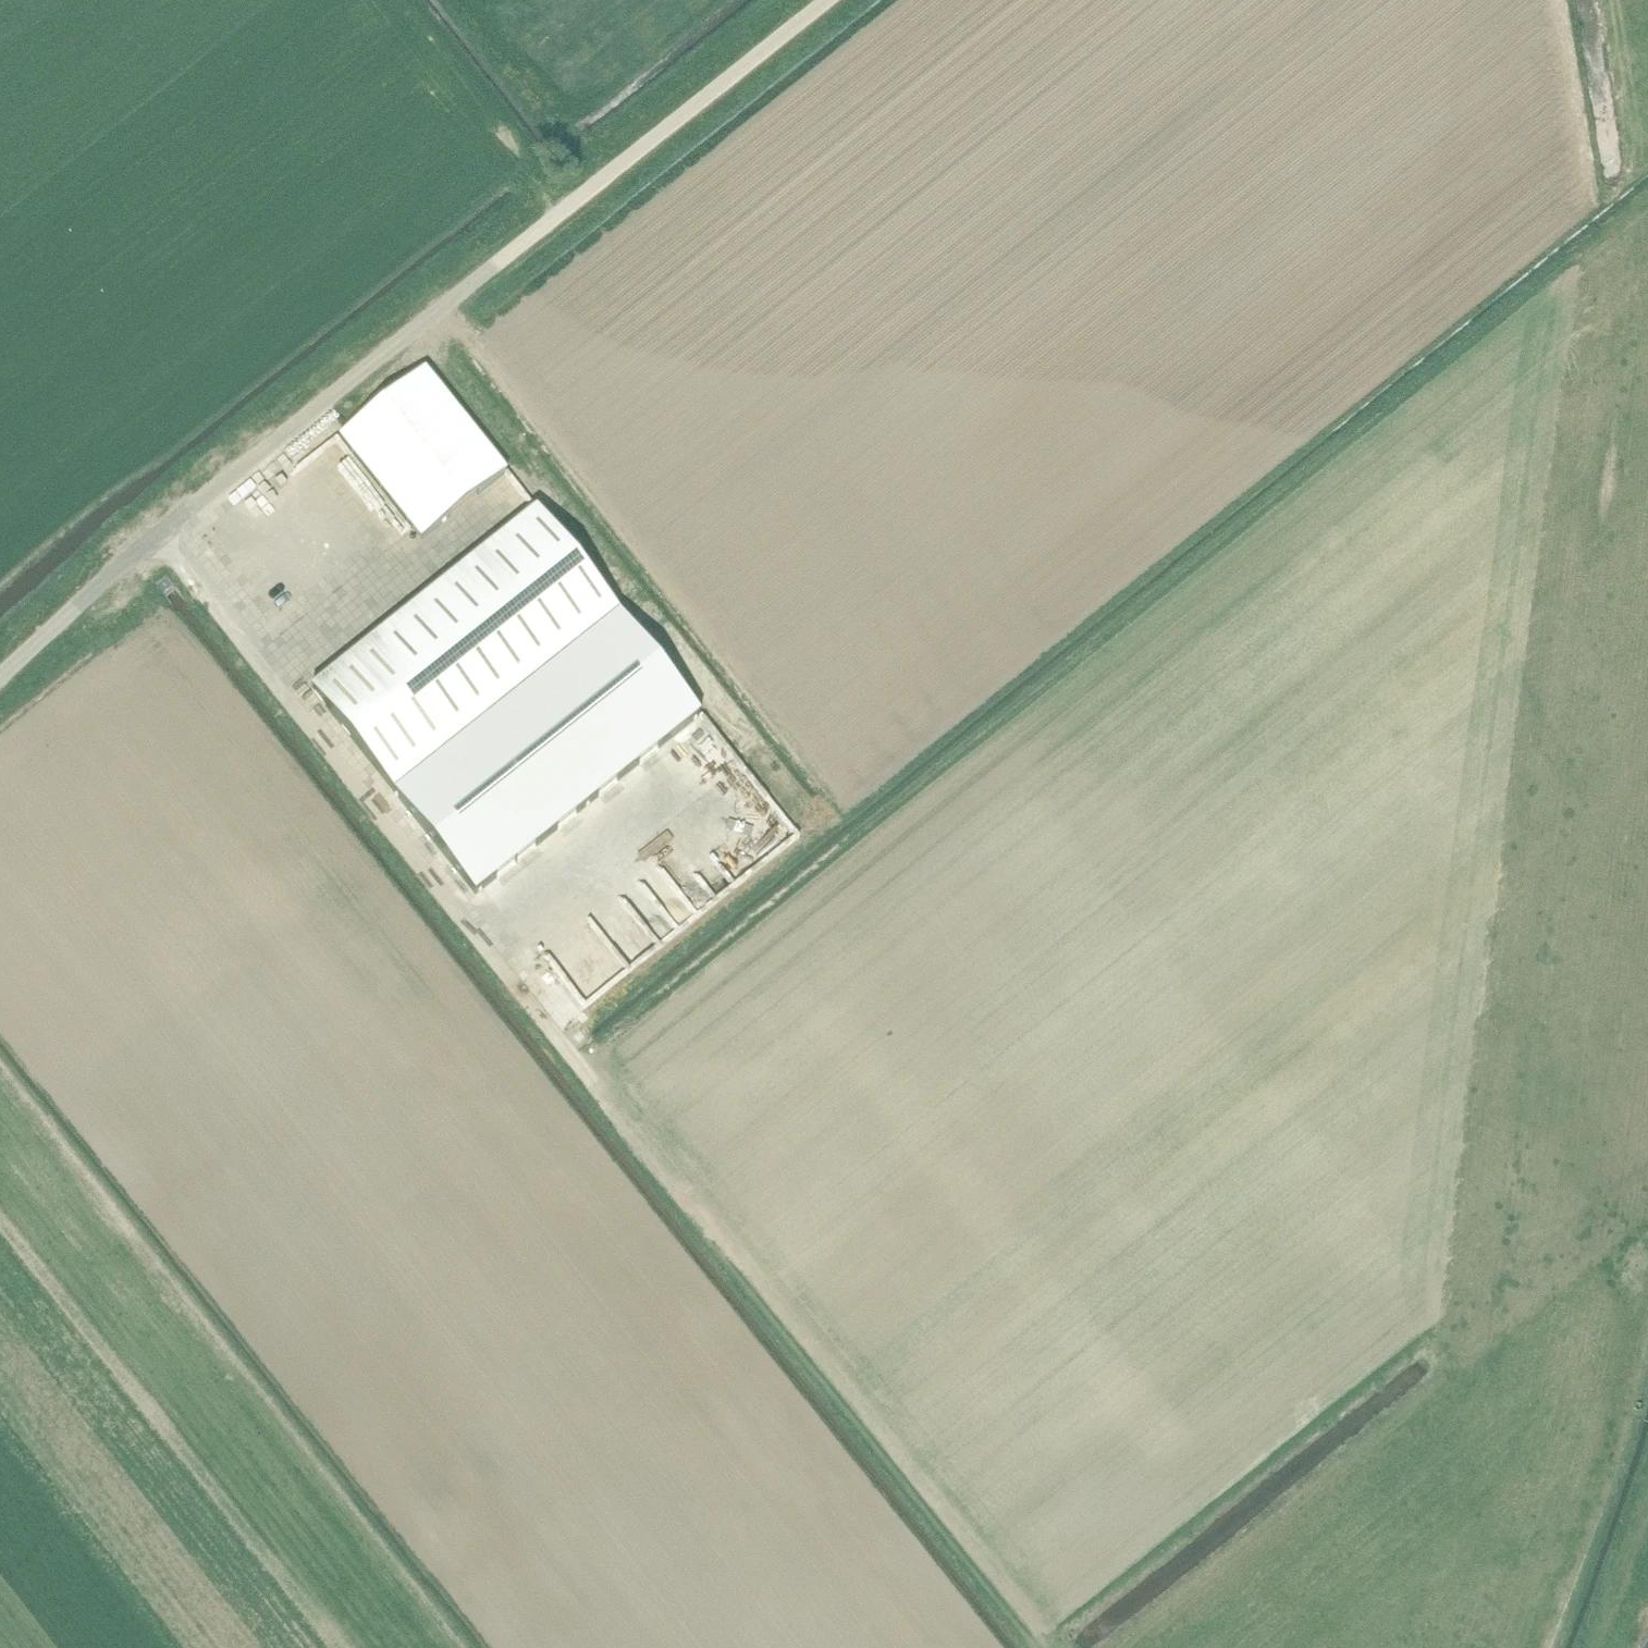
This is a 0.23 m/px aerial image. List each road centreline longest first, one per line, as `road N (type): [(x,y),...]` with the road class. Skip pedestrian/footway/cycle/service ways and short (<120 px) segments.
road 1 (unclassified): [(0,679),(161,537),(831,0)]
road 2 (track): [(1647,1535),(1606,1647)]

